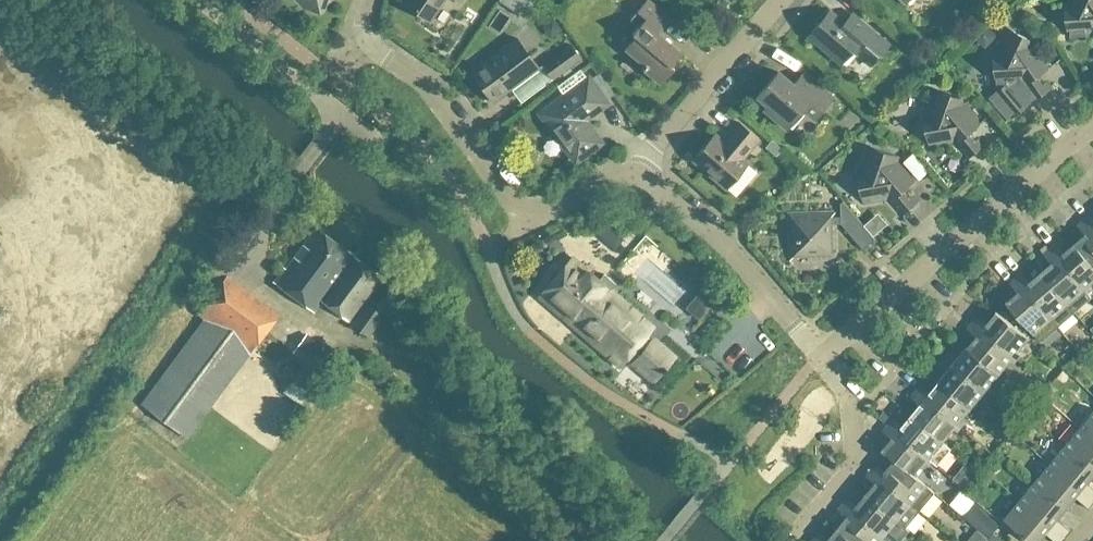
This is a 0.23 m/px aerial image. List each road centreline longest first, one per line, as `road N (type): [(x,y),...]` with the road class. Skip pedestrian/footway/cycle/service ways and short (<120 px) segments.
road 1 (residential): [(631,174),(530,224),(424,81),(374,45),(367,21),(374,0)]
road 2 (residential): [(823,351),(1092,127)]
road 3 (residential): [(823,351),(723,241),(648,178),(631,174)]
road 4 (residential): [(198,0),(386,143)]
road 5 (residential): [(631,174),(782,0)]
road 6 (residential): [(794,540),(857,470),(852,393),(823,351)]

